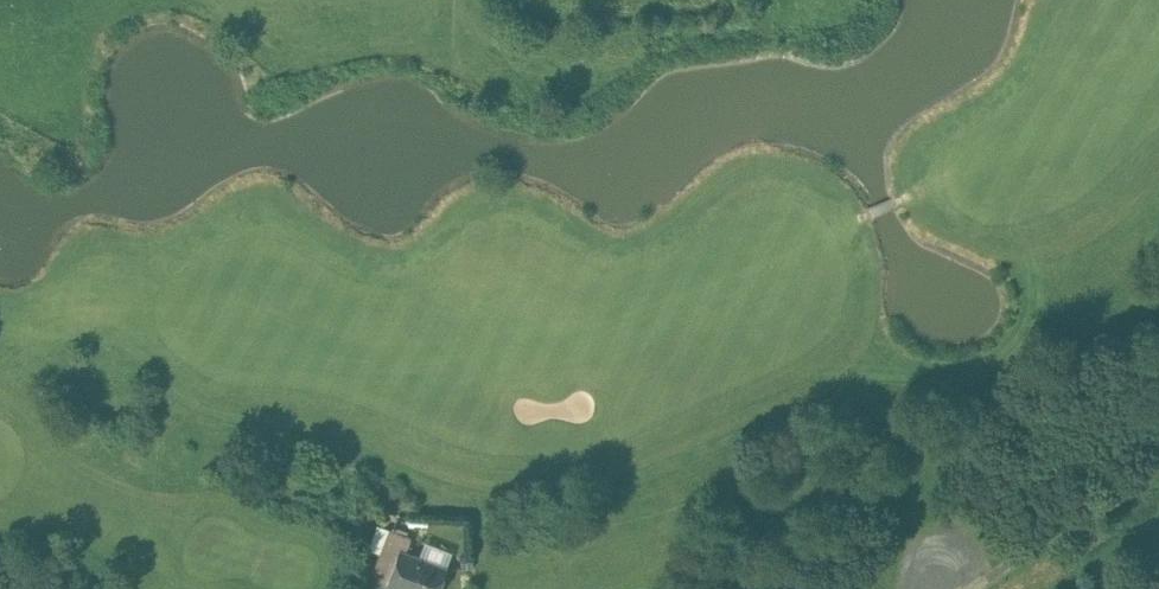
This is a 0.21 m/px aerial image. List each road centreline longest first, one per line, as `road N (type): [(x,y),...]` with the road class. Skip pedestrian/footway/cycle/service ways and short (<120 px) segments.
road 1 (unclassified): [(1158,462),(975,588)]

